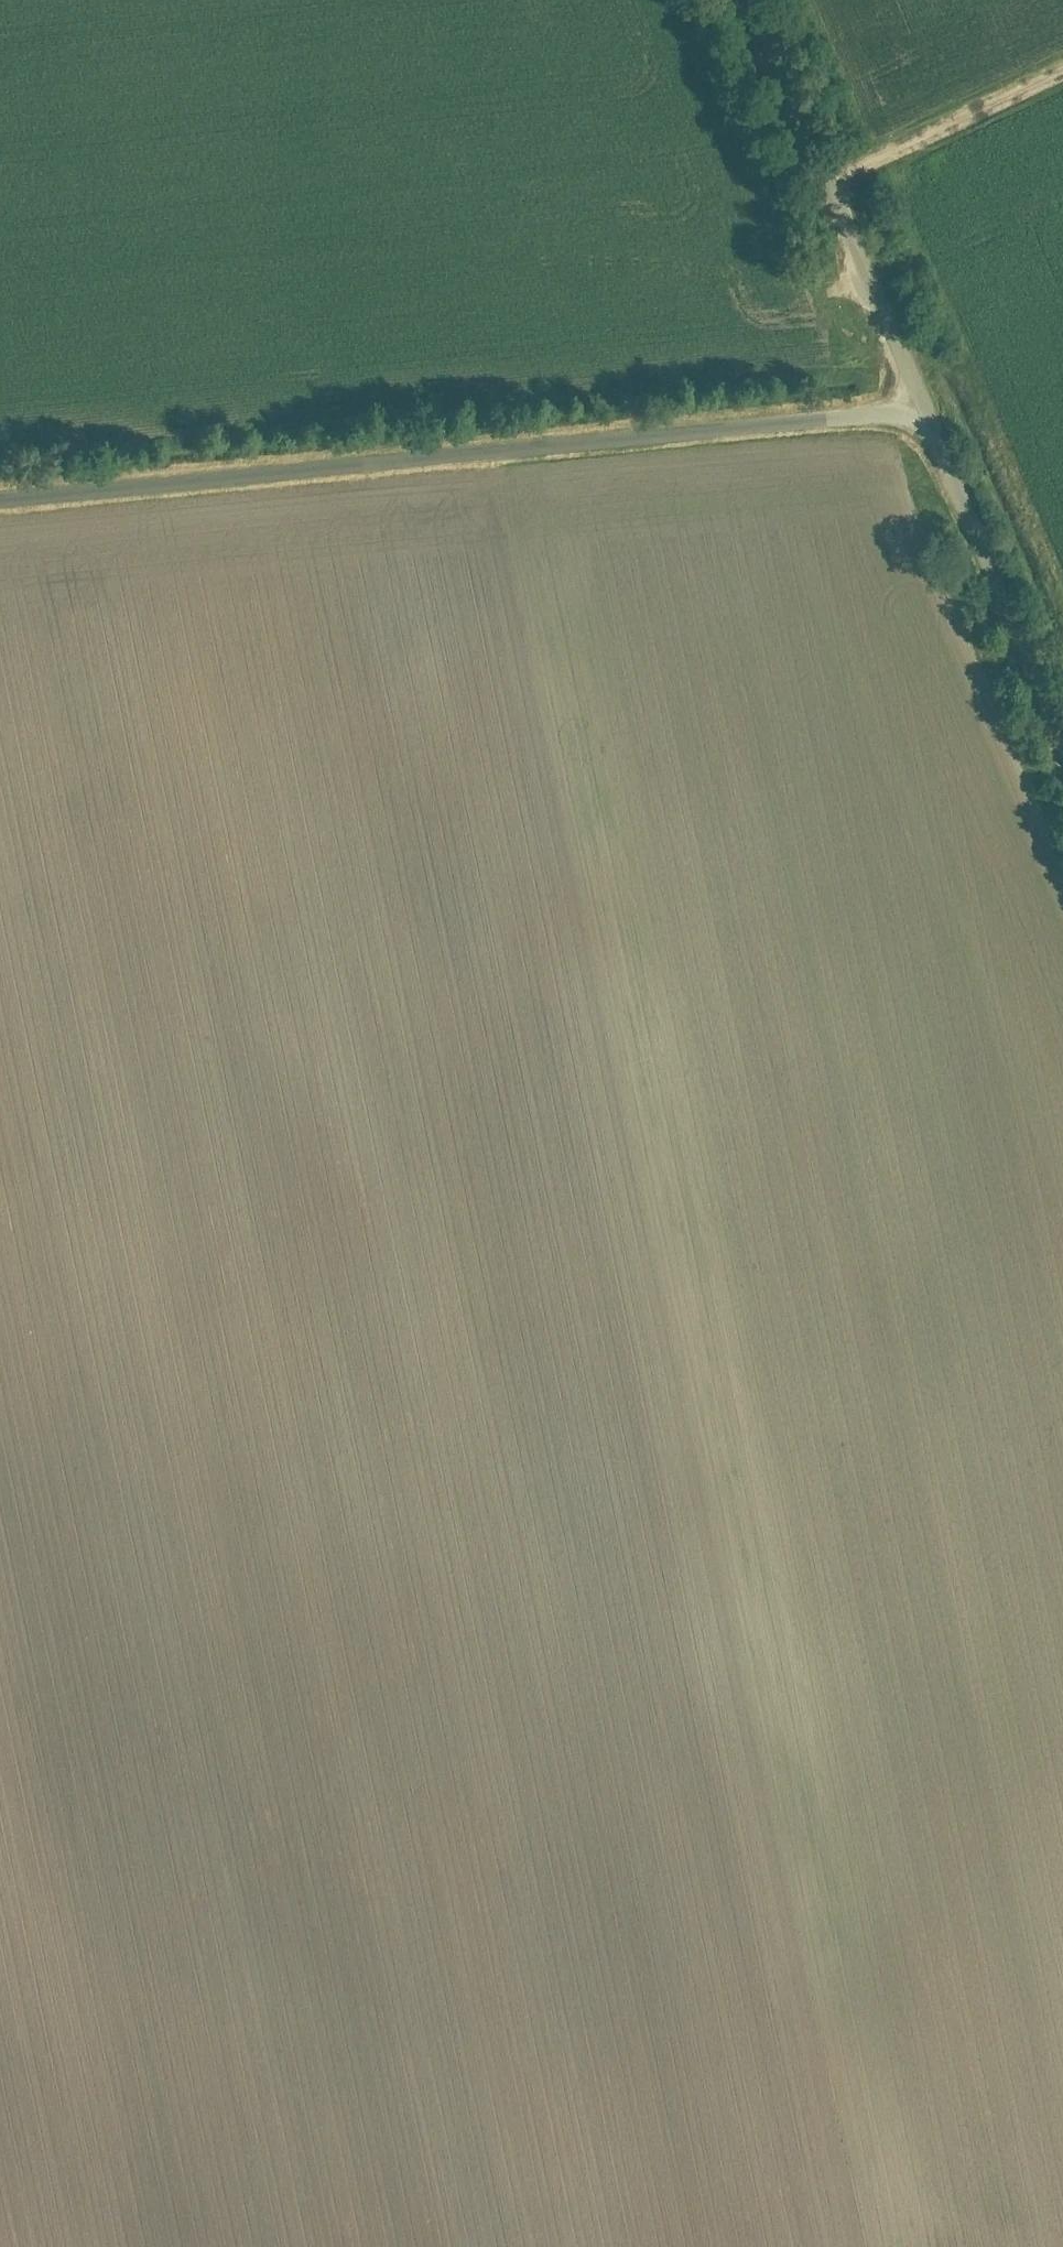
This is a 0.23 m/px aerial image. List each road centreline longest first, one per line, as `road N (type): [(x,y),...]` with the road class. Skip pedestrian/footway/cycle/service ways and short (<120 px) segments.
road 1 (unclassified): [(1062,730),(751,0)]
road 2 (track): [(835,194),(1062,82)]

